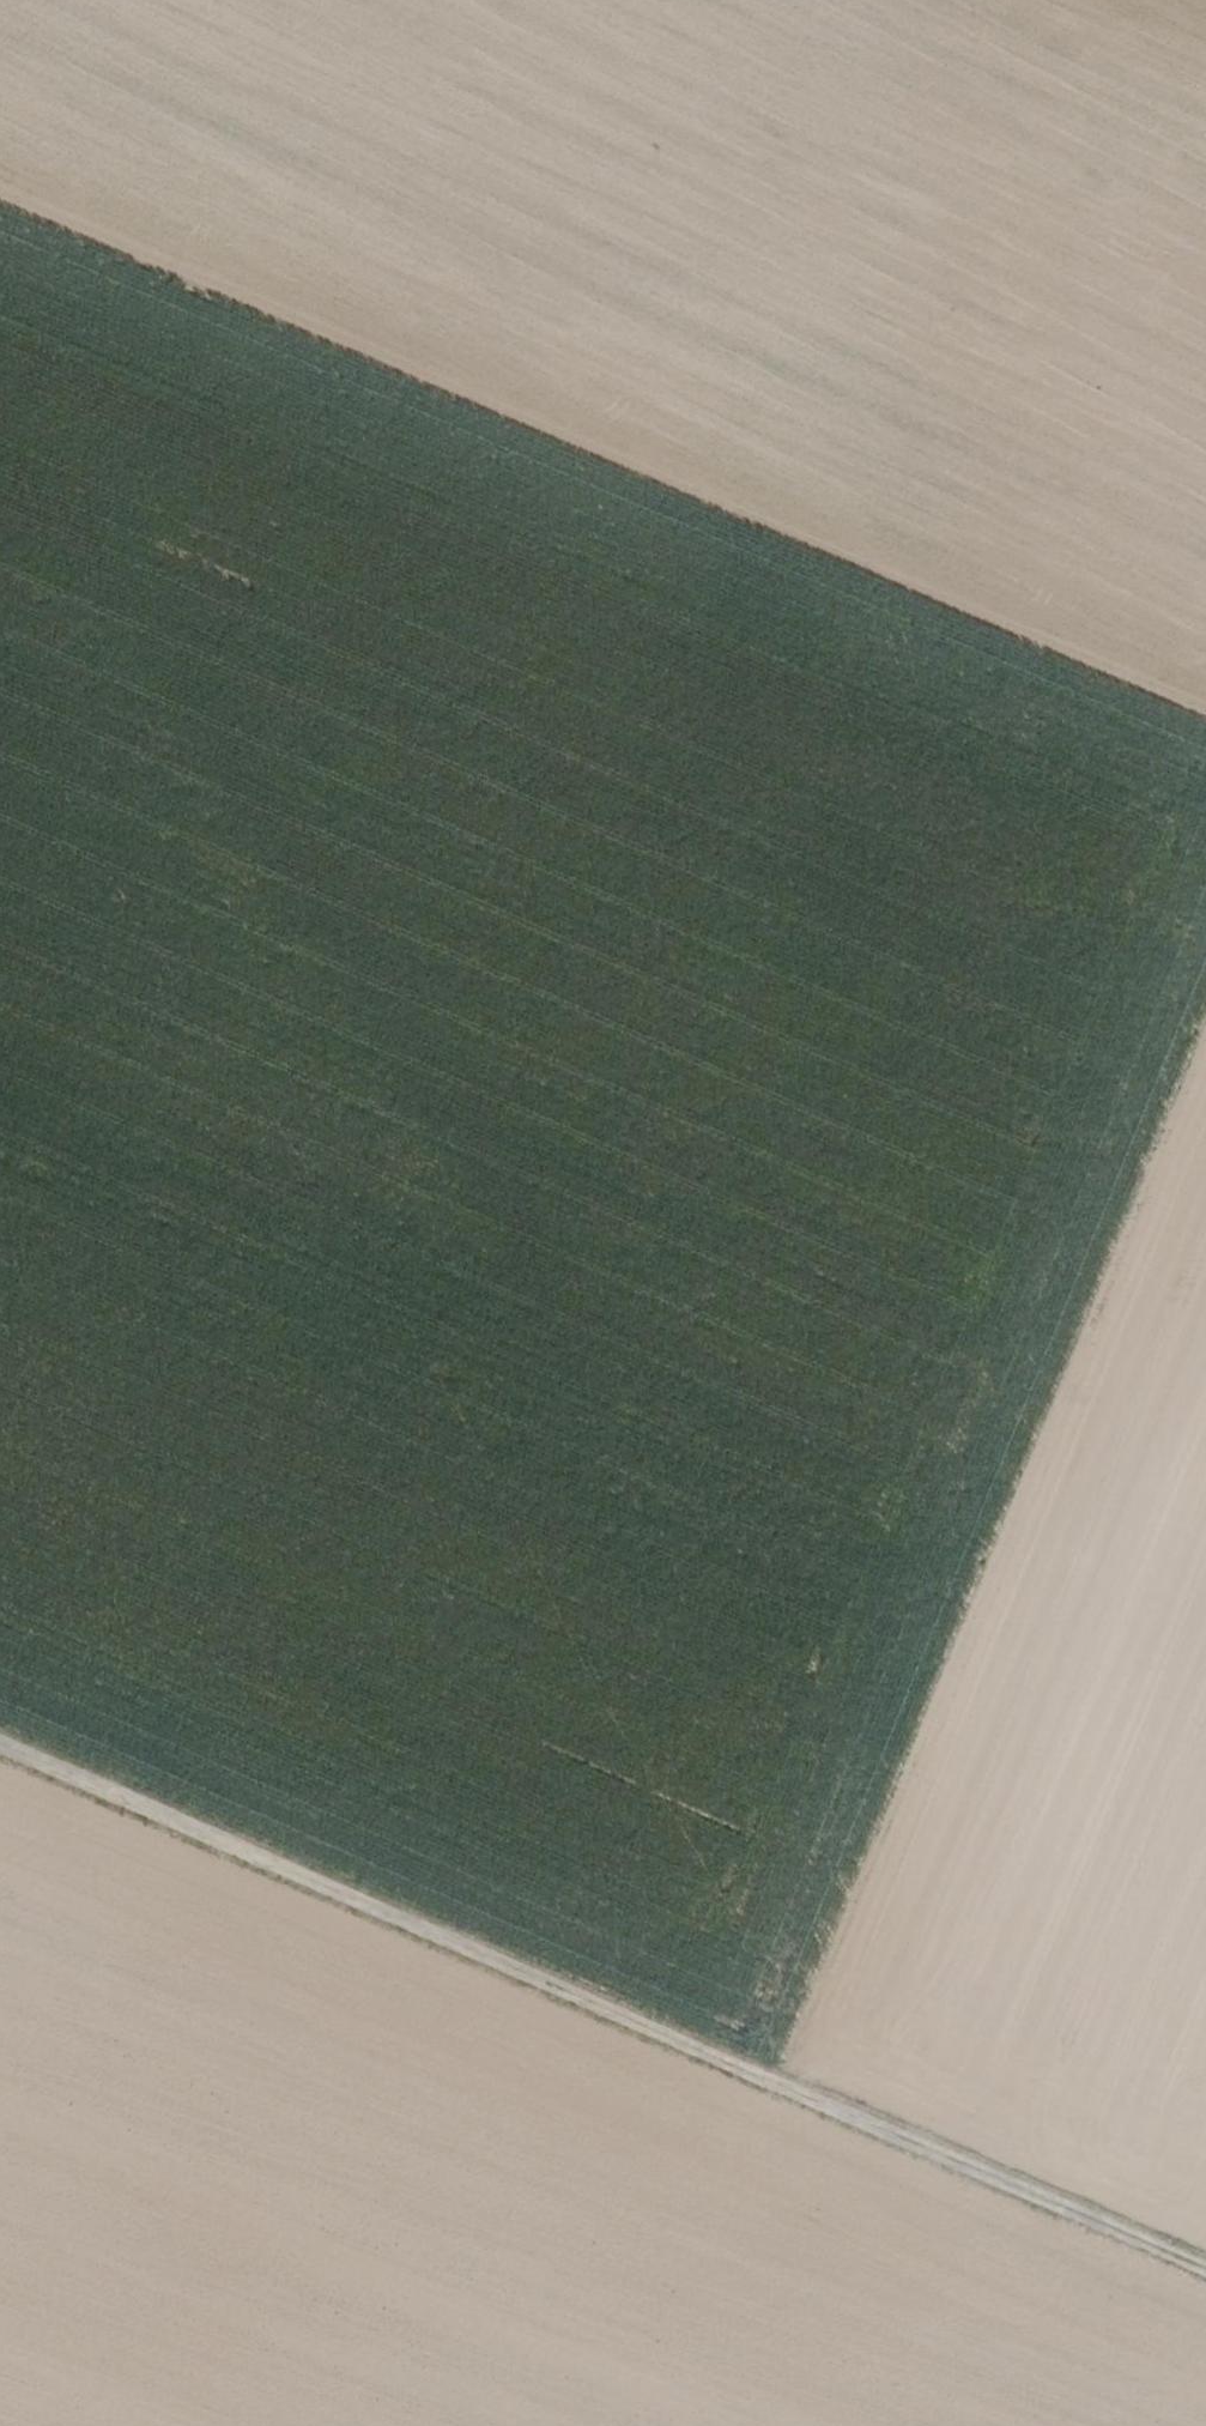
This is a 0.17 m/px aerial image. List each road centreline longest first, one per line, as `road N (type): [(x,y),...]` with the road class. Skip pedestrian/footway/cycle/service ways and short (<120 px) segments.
road 1 (track): [(0,1745),(1205,2269)]

